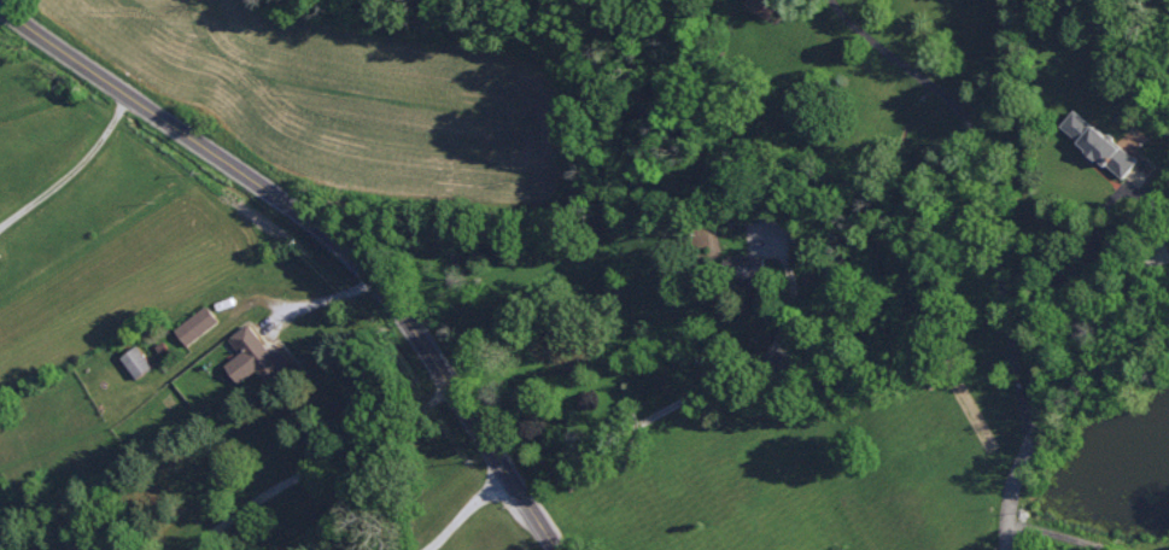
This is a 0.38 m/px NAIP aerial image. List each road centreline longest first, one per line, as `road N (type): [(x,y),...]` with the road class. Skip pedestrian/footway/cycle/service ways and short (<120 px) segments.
road 1 (tertiary): [(558,549),(445,375),(345,246),(0,6)]
road 2 (residential): [(1005,549),(1029,469),(1016,288),(975,134),(1008,0)]
road 3 (residential): [(975,134),(828,24)]

